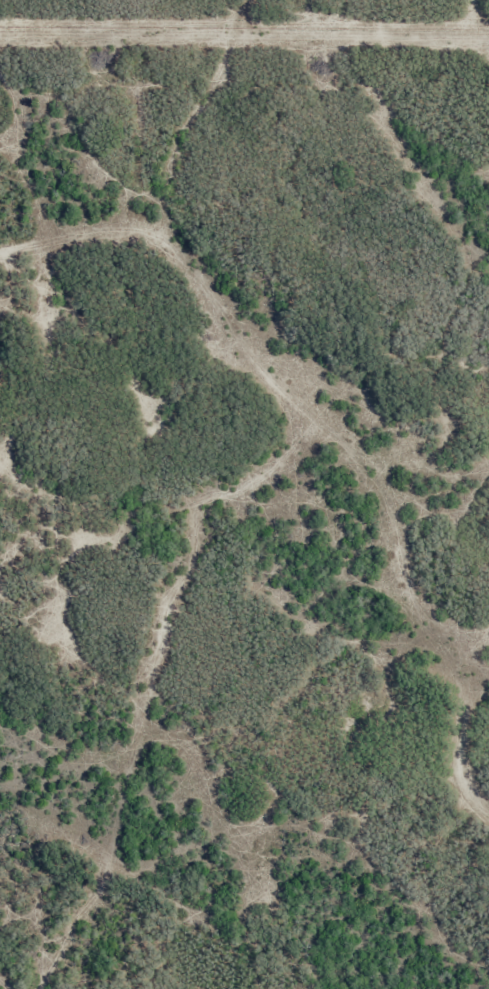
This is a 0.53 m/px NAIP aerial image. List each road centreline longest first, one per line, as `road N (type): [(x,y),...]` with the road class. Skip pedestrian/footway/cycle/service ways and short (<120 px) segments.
road 1 (residential): [(211,0),(150,105),(155,225),(365,499),(422,658),(488,746)]

